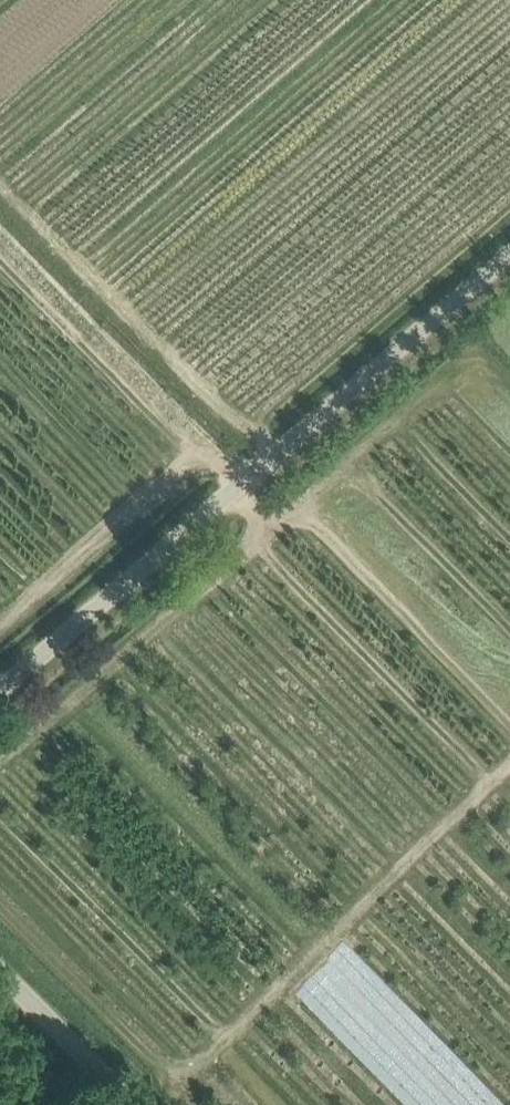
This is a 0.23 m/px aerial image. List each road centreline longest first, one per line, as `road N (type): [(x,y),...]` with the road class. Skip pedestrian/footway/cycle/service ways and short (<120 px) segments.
road 1 (unclassified): [(0,691),(509,256)]
road 2 (unclassified): [(135,1104),(0,969)]

